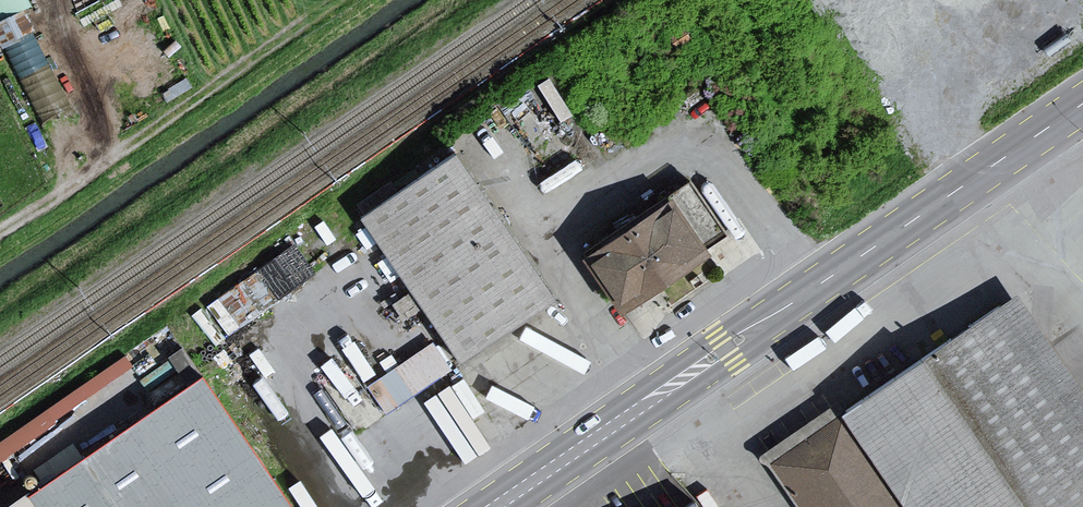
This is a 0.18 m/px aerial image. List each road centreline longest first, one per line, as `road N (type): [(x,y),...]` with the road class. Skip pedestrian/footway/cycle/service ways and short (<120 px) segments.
road 1 (primary): [(1082,83),(461,506)]
road 2 (primary): [(520,506),(1082,120)]

